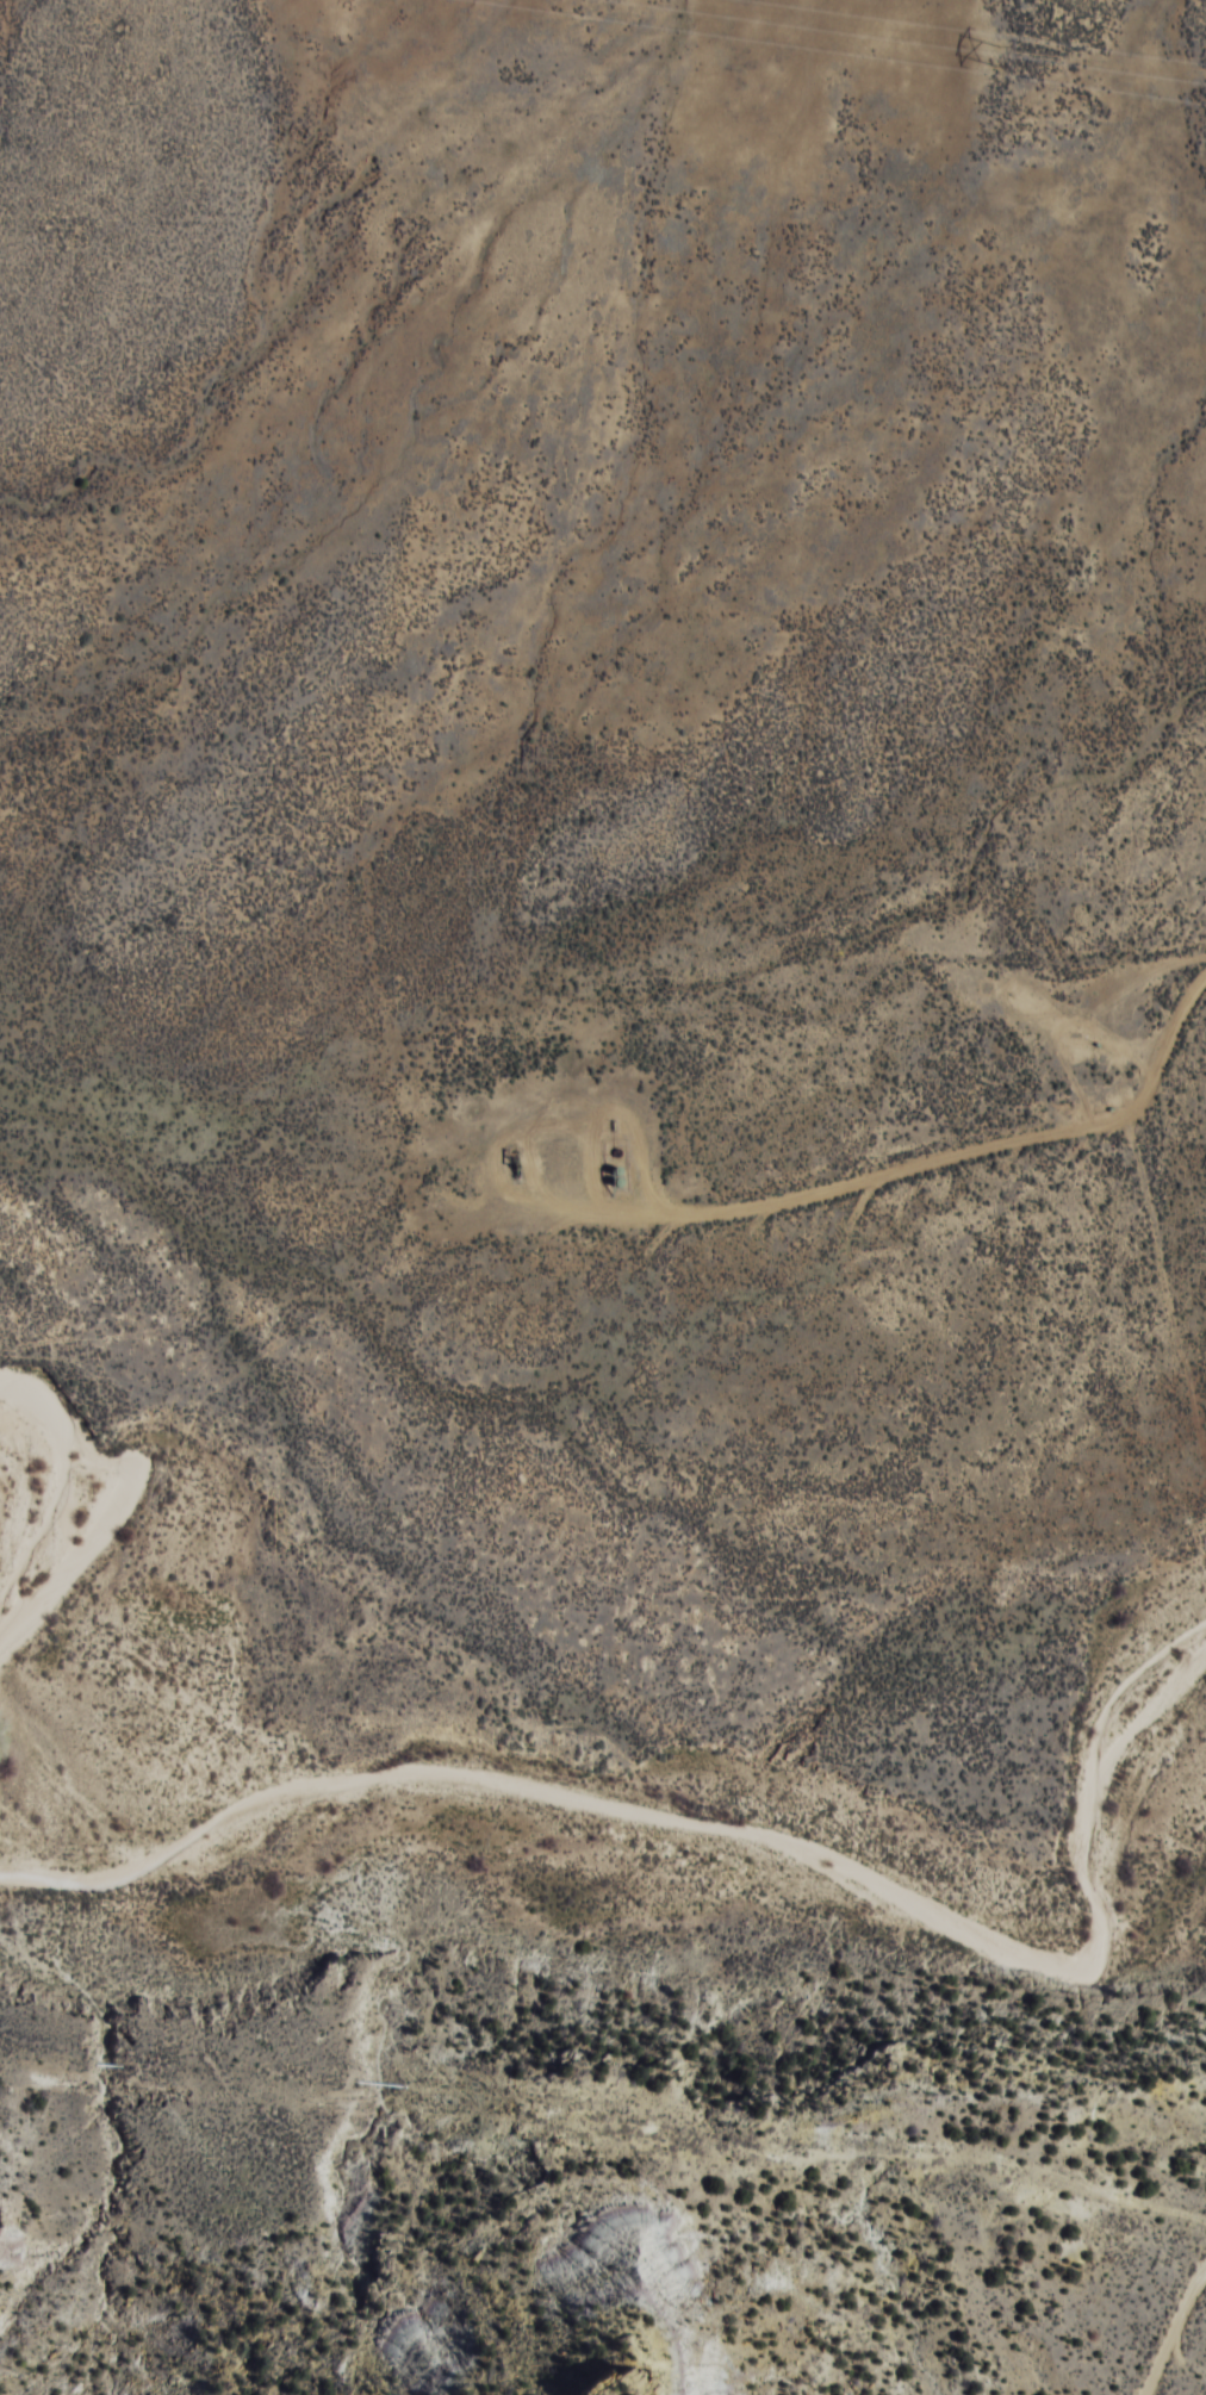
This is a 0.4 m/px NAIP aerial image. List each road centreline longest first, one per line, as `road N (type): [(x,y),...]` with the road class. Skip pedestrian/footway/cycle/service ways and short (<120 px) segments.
road 1 (residential): [(1205,2076),(1160,2097),(1145,2256),(1171,2318),(1122,2394)]

